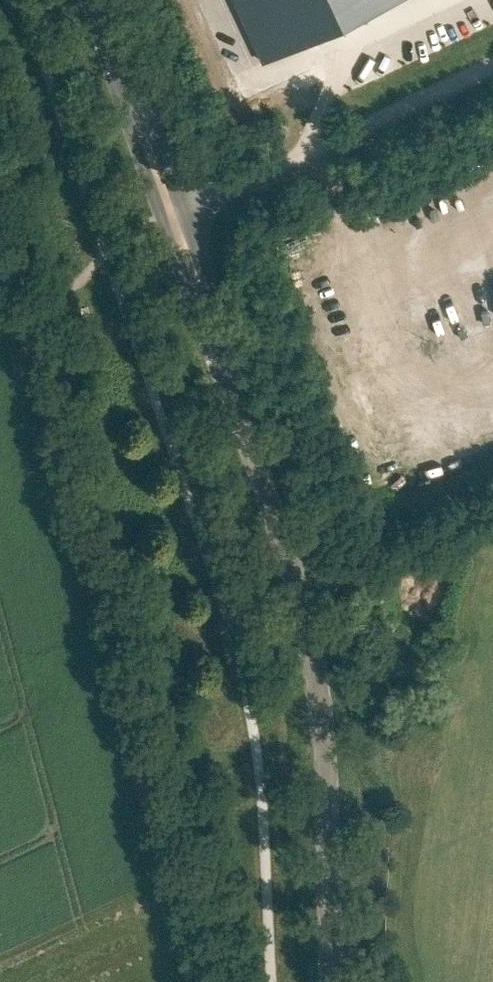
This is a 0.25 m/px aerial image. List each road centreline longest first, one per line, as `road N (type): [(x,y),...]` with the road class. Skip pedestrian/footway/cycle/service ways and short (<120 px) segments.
road 1 (track): [(5,267),(190,981)]
road 2 (tertiary): [(331,981),(323,747),(308,628),(218,360)]
road 3 (unclassified): [(185,207),(492,66)]
road 4 (tertiary): [(218,360),(209,278),(185,207)]
road 5 (tertiary): [(161,216),(218,360)]
road 6 (tertiary): [(185,207),(157,137),(117,73)]
road 7 (tertiary): [(117,73),(161,216)]

